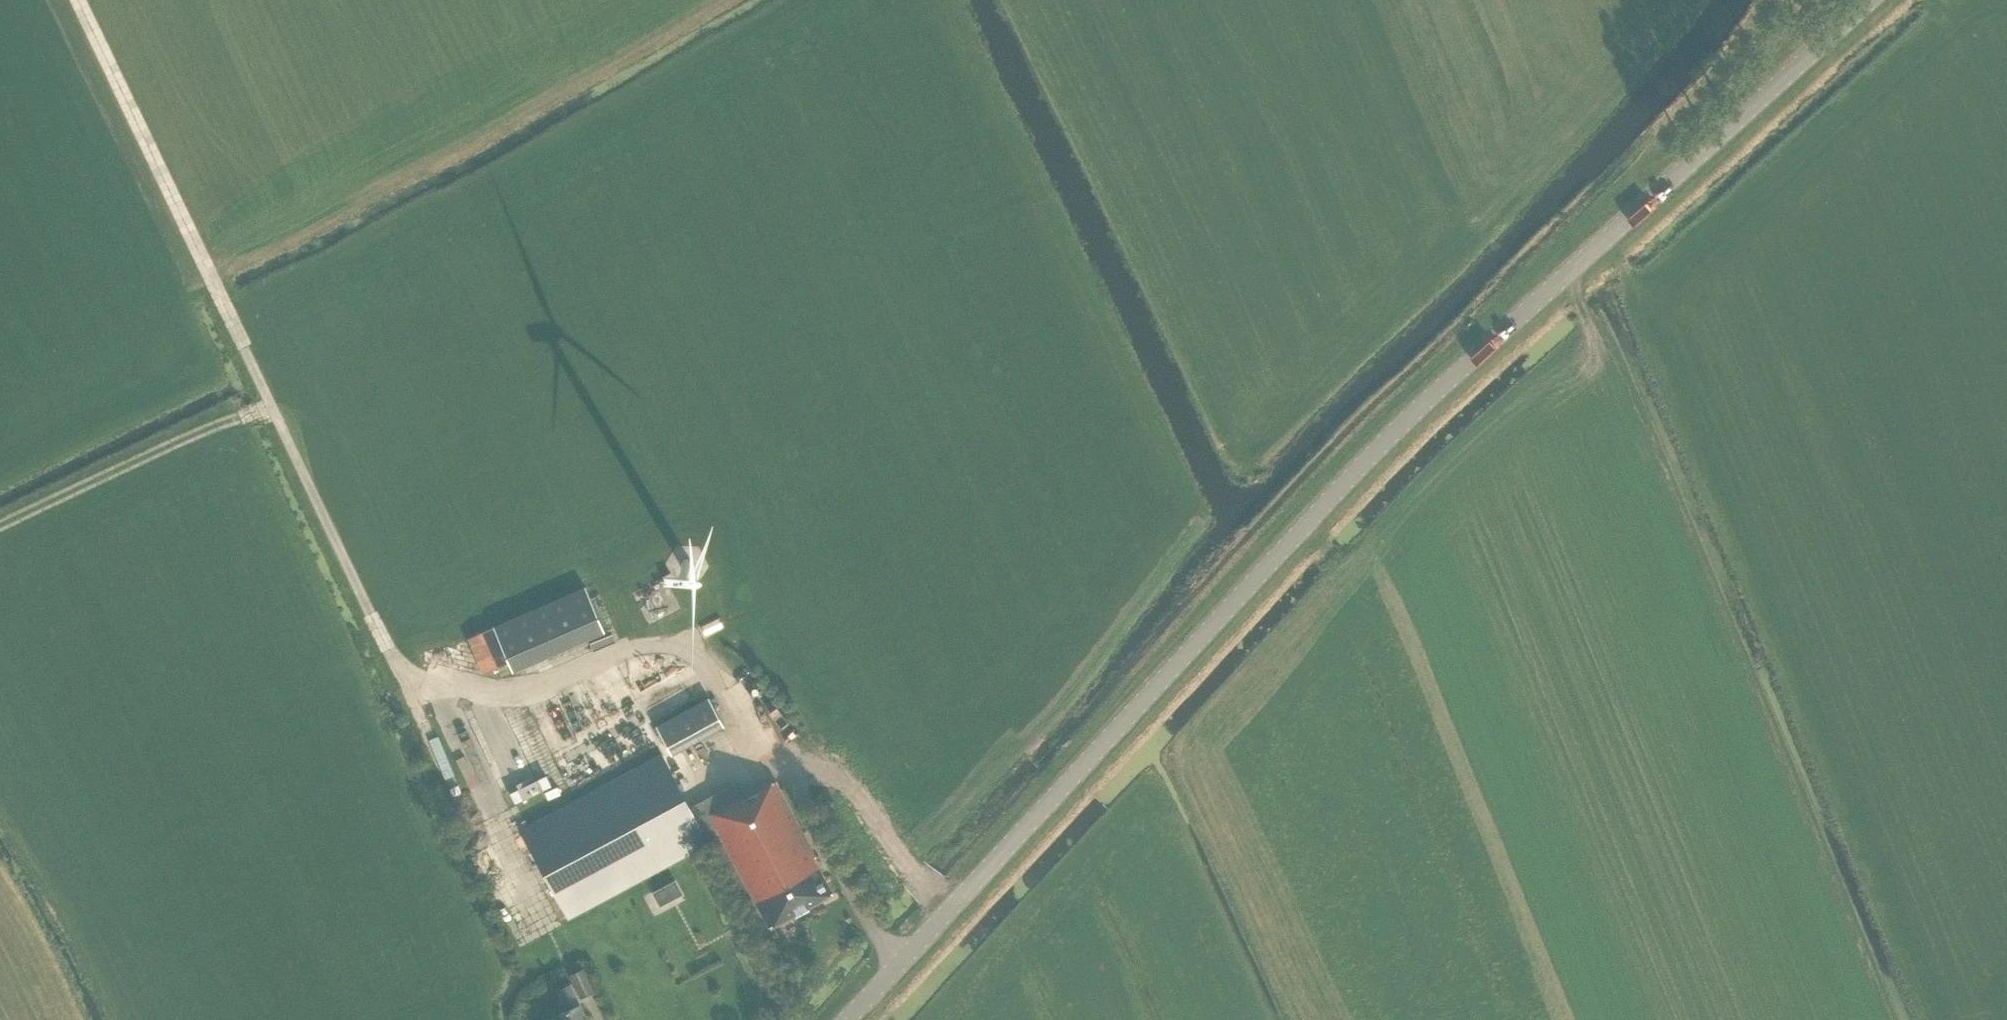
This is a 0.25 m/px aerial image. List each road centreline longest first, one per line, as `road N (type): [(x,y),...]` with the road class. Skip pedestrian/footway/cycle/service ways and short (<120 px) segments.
road 1 (tertiary): [(846,1019),(1403,423),(1871,0)]

